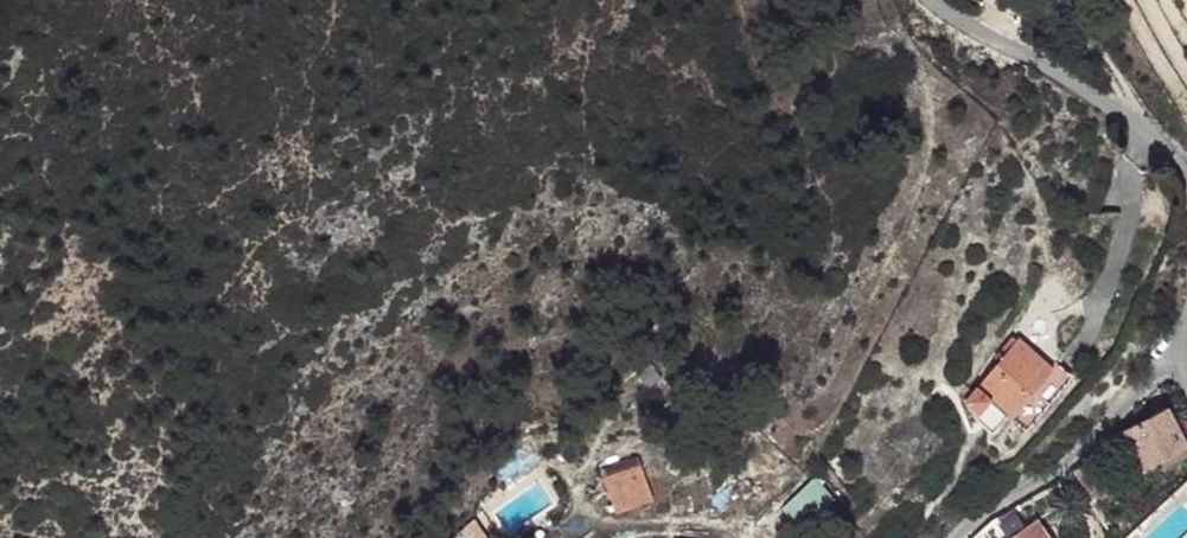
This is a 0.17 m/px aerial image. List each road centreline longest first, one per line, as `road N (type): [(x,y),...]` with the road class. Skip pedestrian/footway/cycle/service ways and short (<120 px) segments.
road 1 (unclassified): [(1143,124),(962,27),(937,0)]
road 2 (residential): [(1143,124),(1080,0)]

